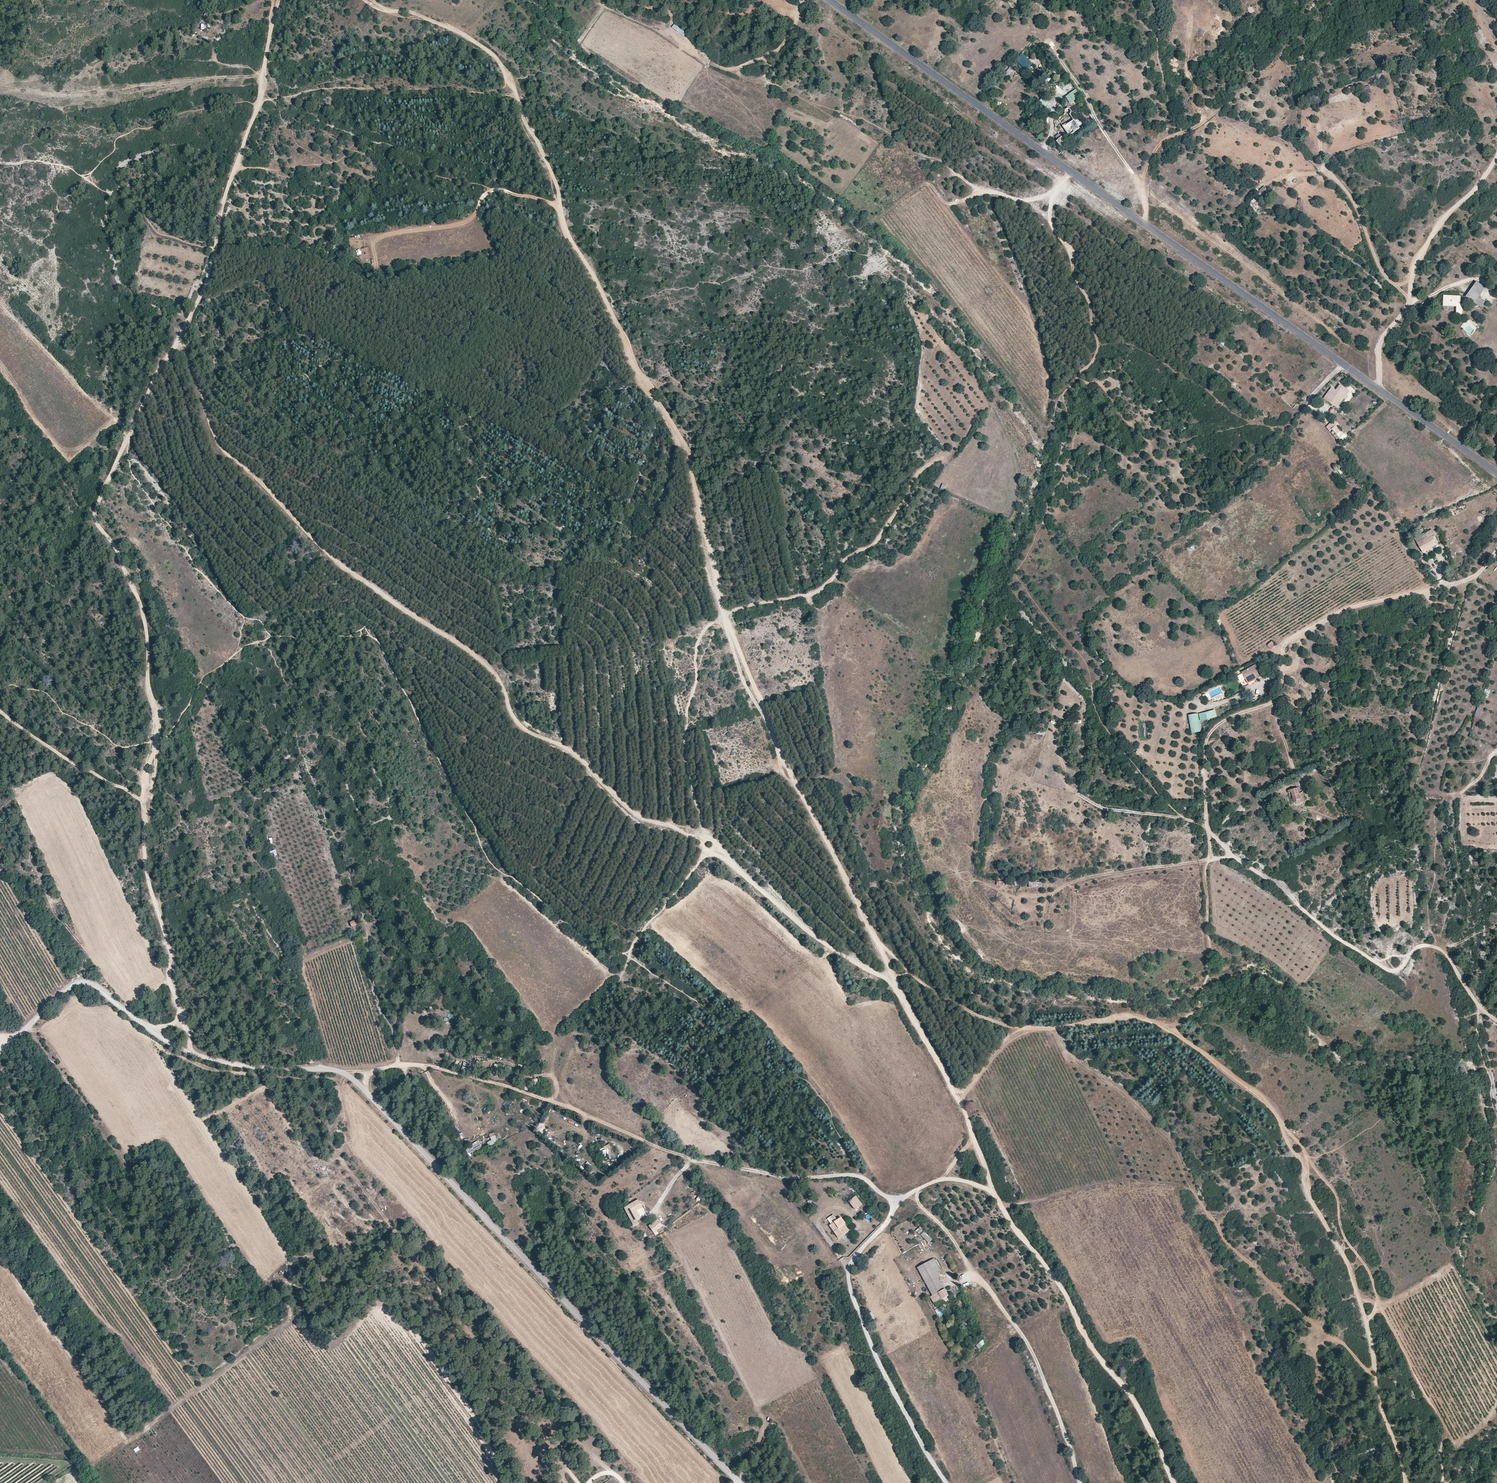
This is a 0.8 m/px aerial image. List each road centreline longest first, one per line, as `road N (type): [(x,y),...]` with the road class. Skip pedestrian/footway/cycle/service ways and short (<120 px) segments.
road 1 (track): [(1028,1027),(949,1005),(876,942),(745,684),(684,445),(640,378),(569,232),(502,65),(454,29),(371,0)]
road 2 (track): [(178,340),(217,446),(325,551),(490,669),(518,724),(586,766),(641,818),(707,838),(807,929),(894,985)]
road 3 (unclassified): [(0,1052),(83,981),(195,1056),(342,1072),(737,1482)]
road 4 (track): [(280,0),(259,104),(204,284),(94,514),(146,632),(154,720),(147,806)]
road 5 (tertiary): [(828,0),(1496,473)]
road 6 (track): [(342,1072),(432,1066),(545,1099),(689,1159),(776,1176),(862,1176)]
road 7 (track): [(1209,829),(1209,735),(1281,694),(1286,642),(1341,610),(1469,578),(1496,551)]
road 8 (track): [(1174,1482),(1127,1388),(1081,1334),(1080,1316),(989,1189),(939,1180)]
road 9 (track): [(1496,1020),(1447,958),(1427,946),(1390,973),(1229,854)]
road 10 (track): [(1496,155),(1414,267),(1410,302),(1379,346),(1379,390)]
road 11 (track): [(1375,1376),(1230,1245),(1190,1188)]
road 12 (track): [(1142,222),(1136,177),(1015,0)]
road 13 (track): [(1279,1120),(1337,1197),(1343,1234),(1378,1299),(1365,1319)]
road 14 (track): [(147,806),(146,876),(180,1010)]
road 15 (track): [(1441,1482),(1449,1430),(1378,1299)]
road 16 (track): [(1190,1188),(1113,1185),(1002,1207)]
road 17 (track): [(876,942),(958,1101)]
road 18 (track): [(172,1026),(334,1071)]
road 19 (track): [(1408,298),(1379,268),(1351,196),(1323,168)]

